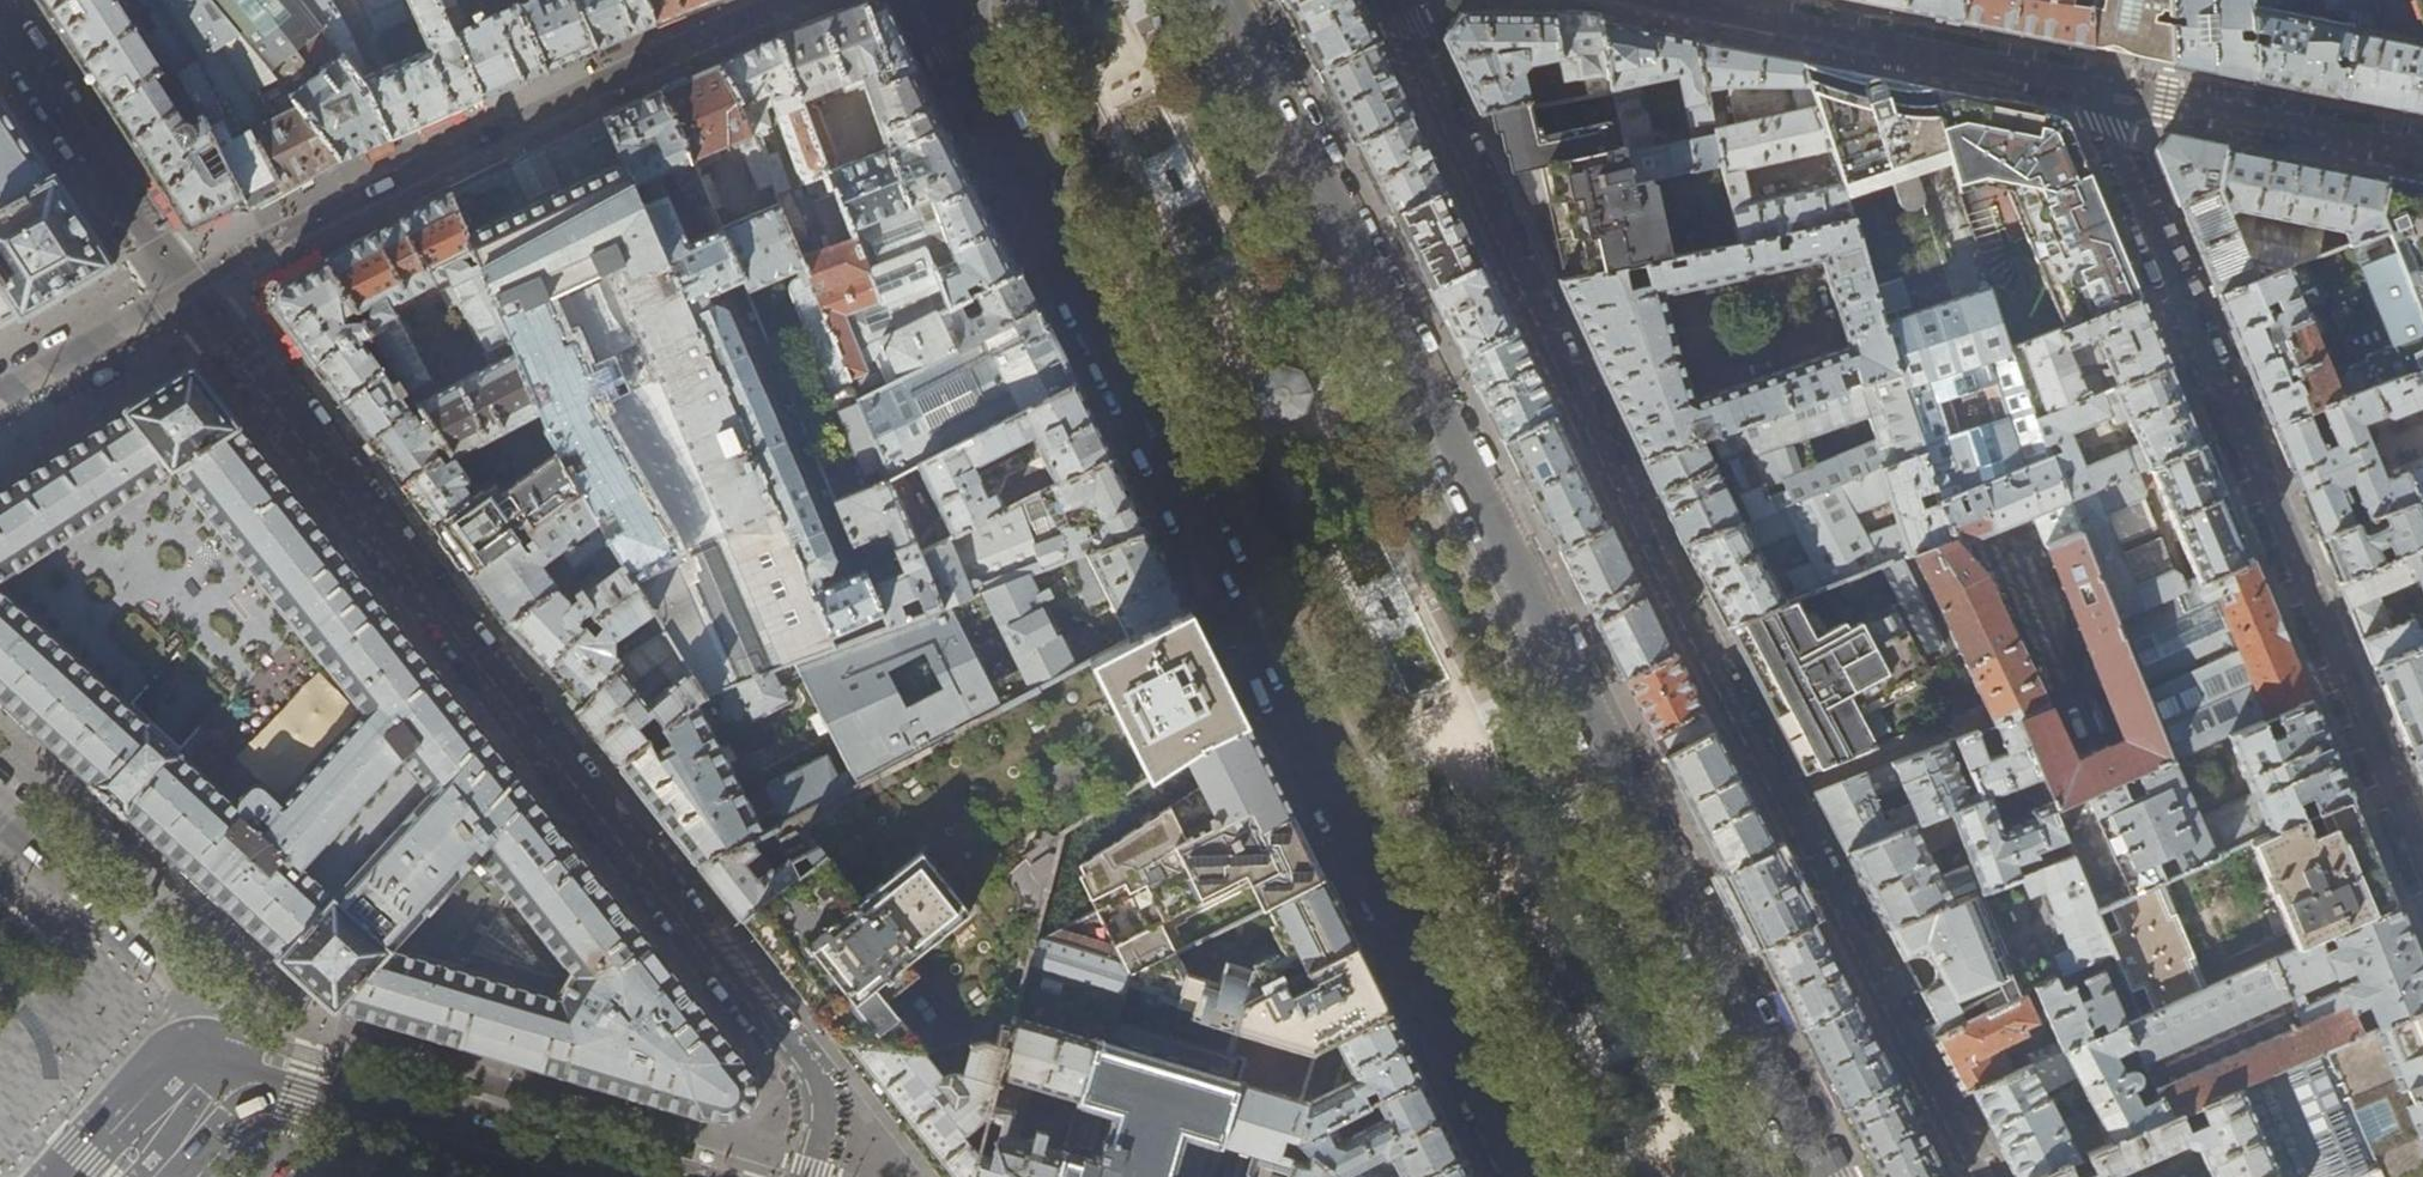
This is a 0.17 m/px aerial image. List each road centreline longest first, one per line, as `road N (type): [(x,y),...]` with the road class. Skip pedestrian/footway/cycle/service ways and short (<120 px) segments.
road 1 (tertiary): [(932,0),(1524,1176)]
road 2 (tertiary): [(1822,1176),(1236,0)]
road 3 (residential): [(1980,1176),(1657,556),(1395,0)]
road 4 (residential): [(807,1176),(821,1103),(792,1046),(260,375)]
road 5 (residential): [(2097,85),(2422,876)]
road 6 (primary): [(111,1176),(213,1069),(594,1176)]
road 7 (residential): [(1649,0),(2097,85)]
road 8 (residential): [(2097,85),(2422,149)]
road 9 (residential): [(140,229),(0,15)]
road 10 (residential): [(260,375),(140,229)]

